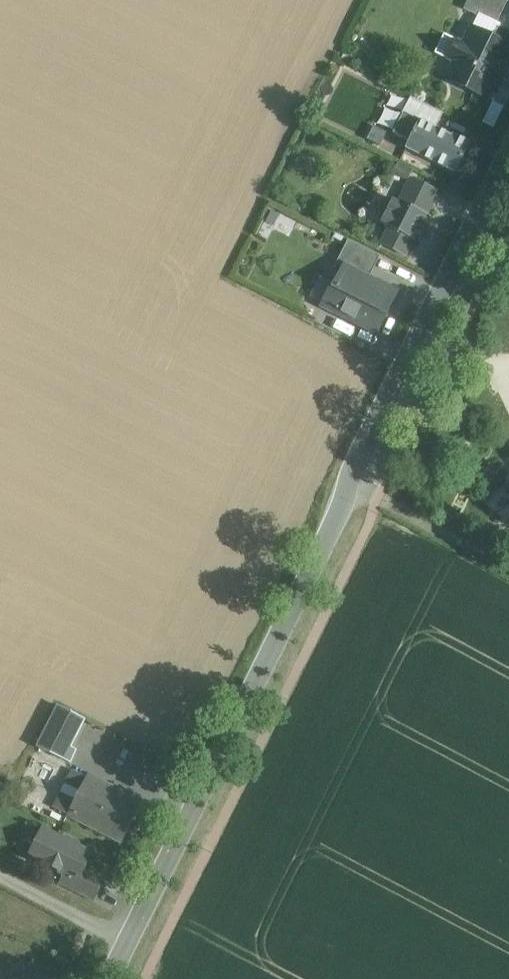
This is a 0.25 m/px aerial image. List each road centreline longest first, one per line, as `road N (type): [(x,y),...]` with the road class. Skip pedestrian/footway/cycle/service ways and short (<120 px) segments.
road 1 (tertiary): [(508,161),(106,978)]

